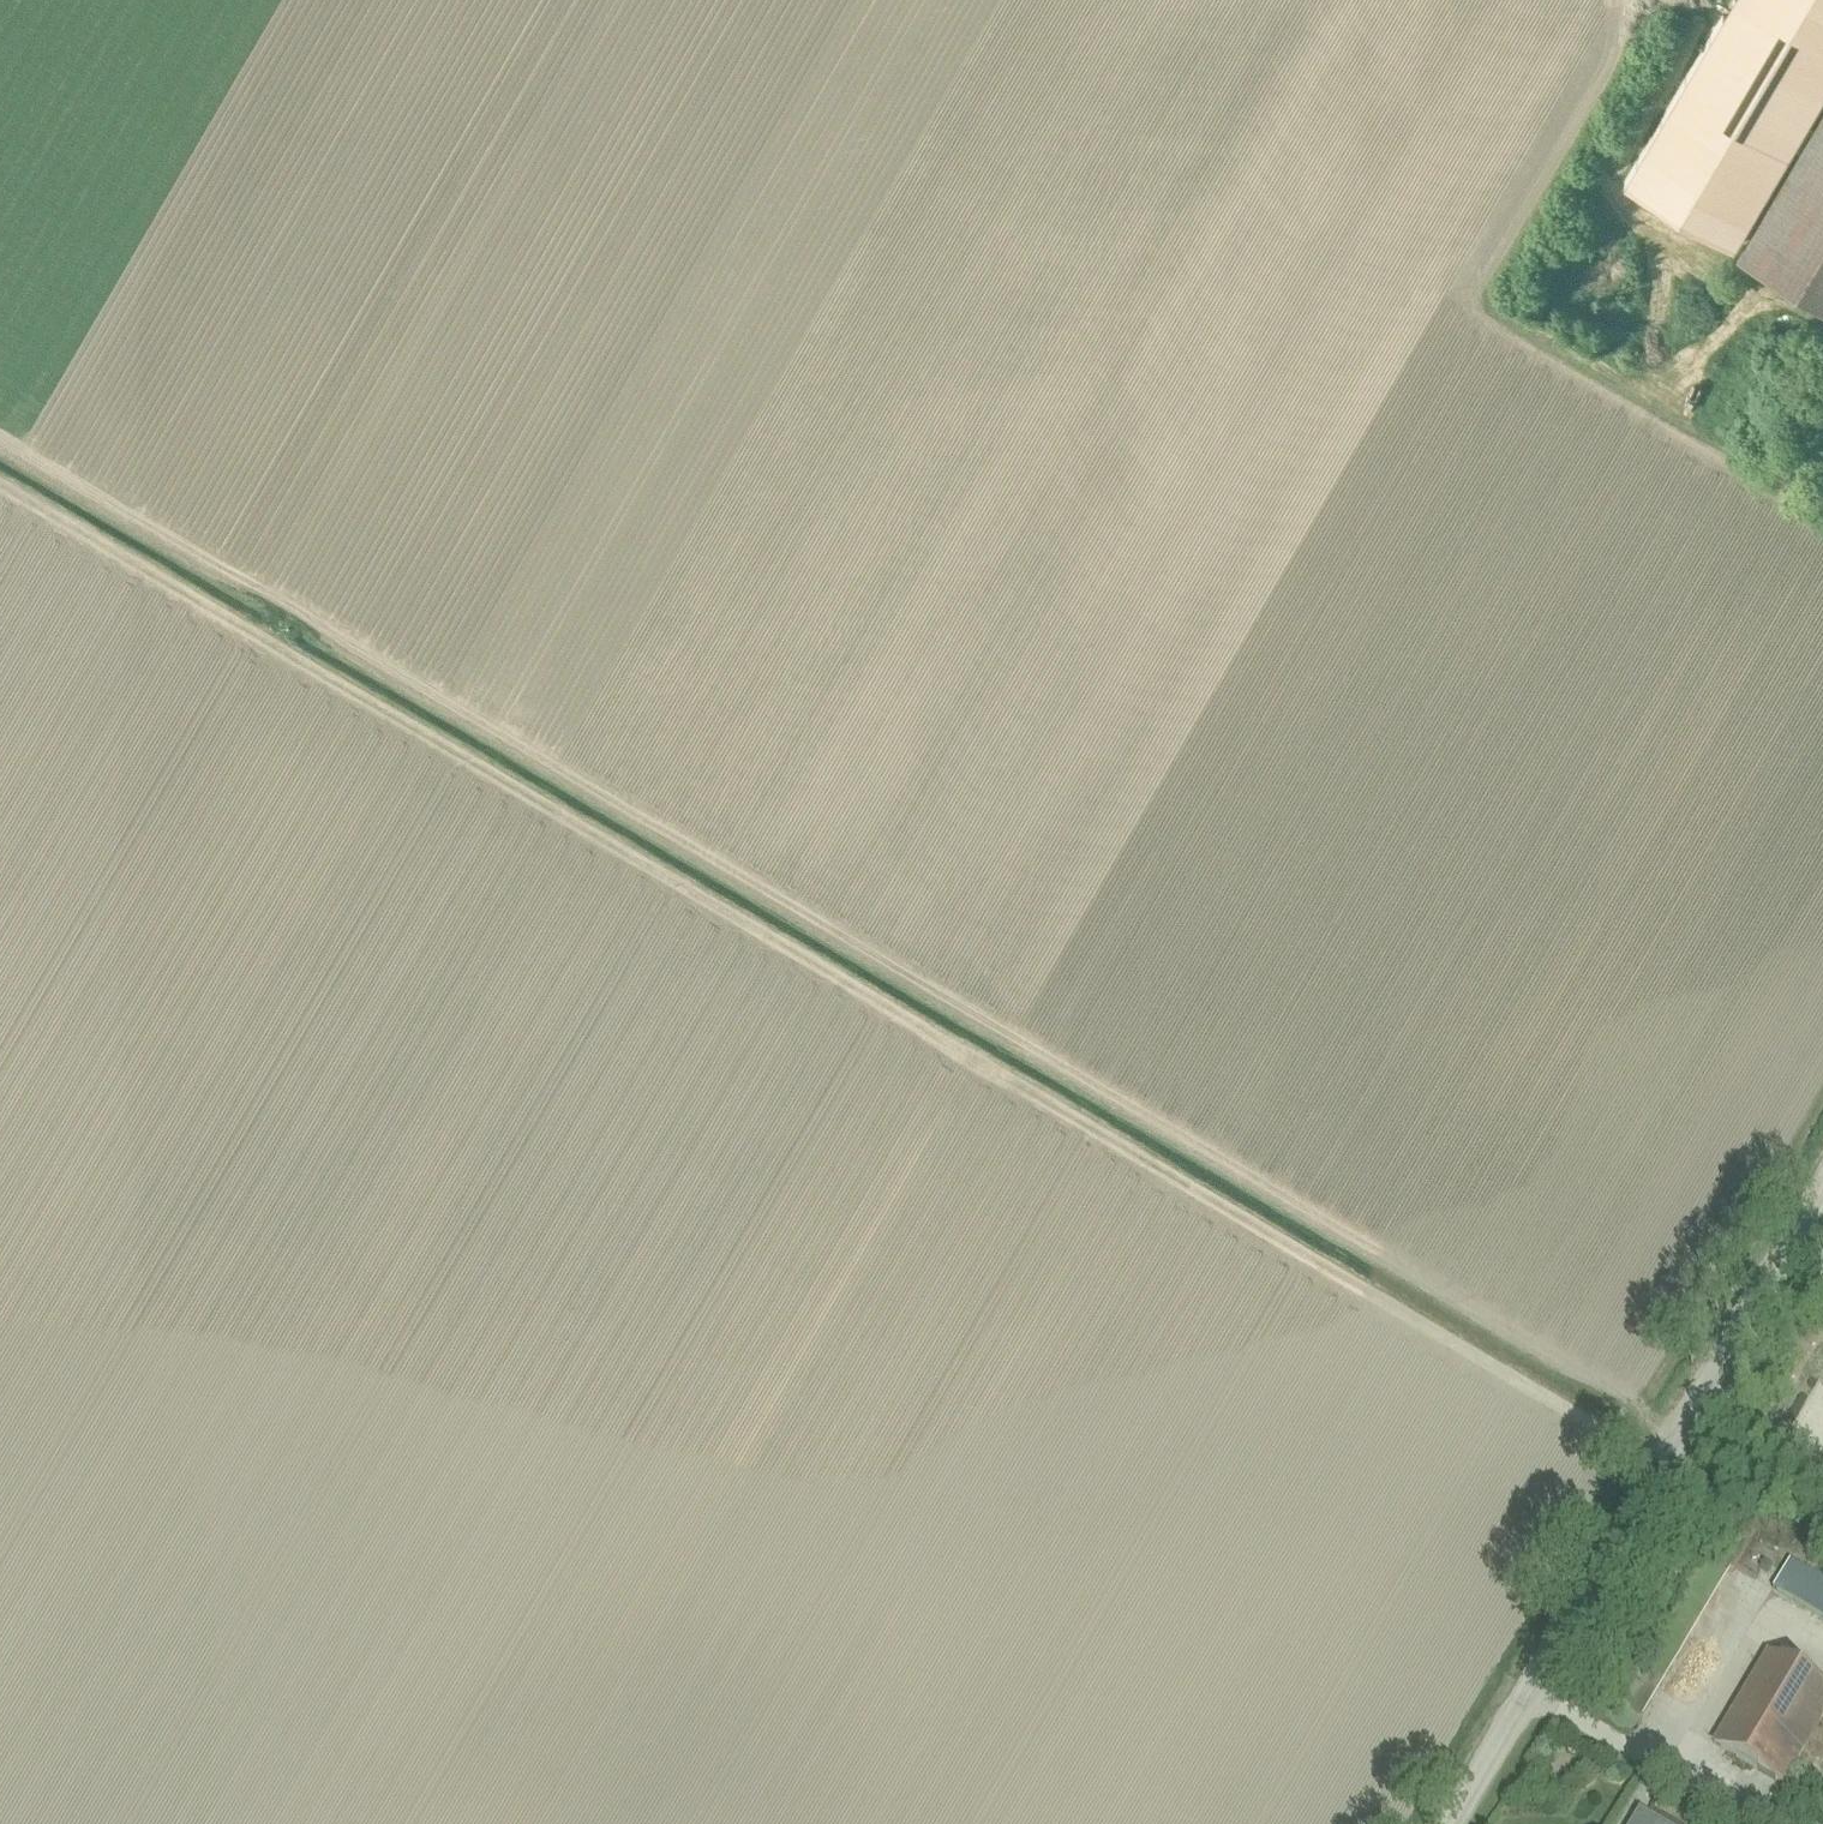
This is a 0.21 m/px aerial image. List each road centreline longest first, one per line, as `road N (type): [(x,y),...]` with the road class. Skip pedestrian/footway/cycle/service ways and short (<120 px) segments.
road 1 (unclassified): [(1450,1823),(1822,1186)]

